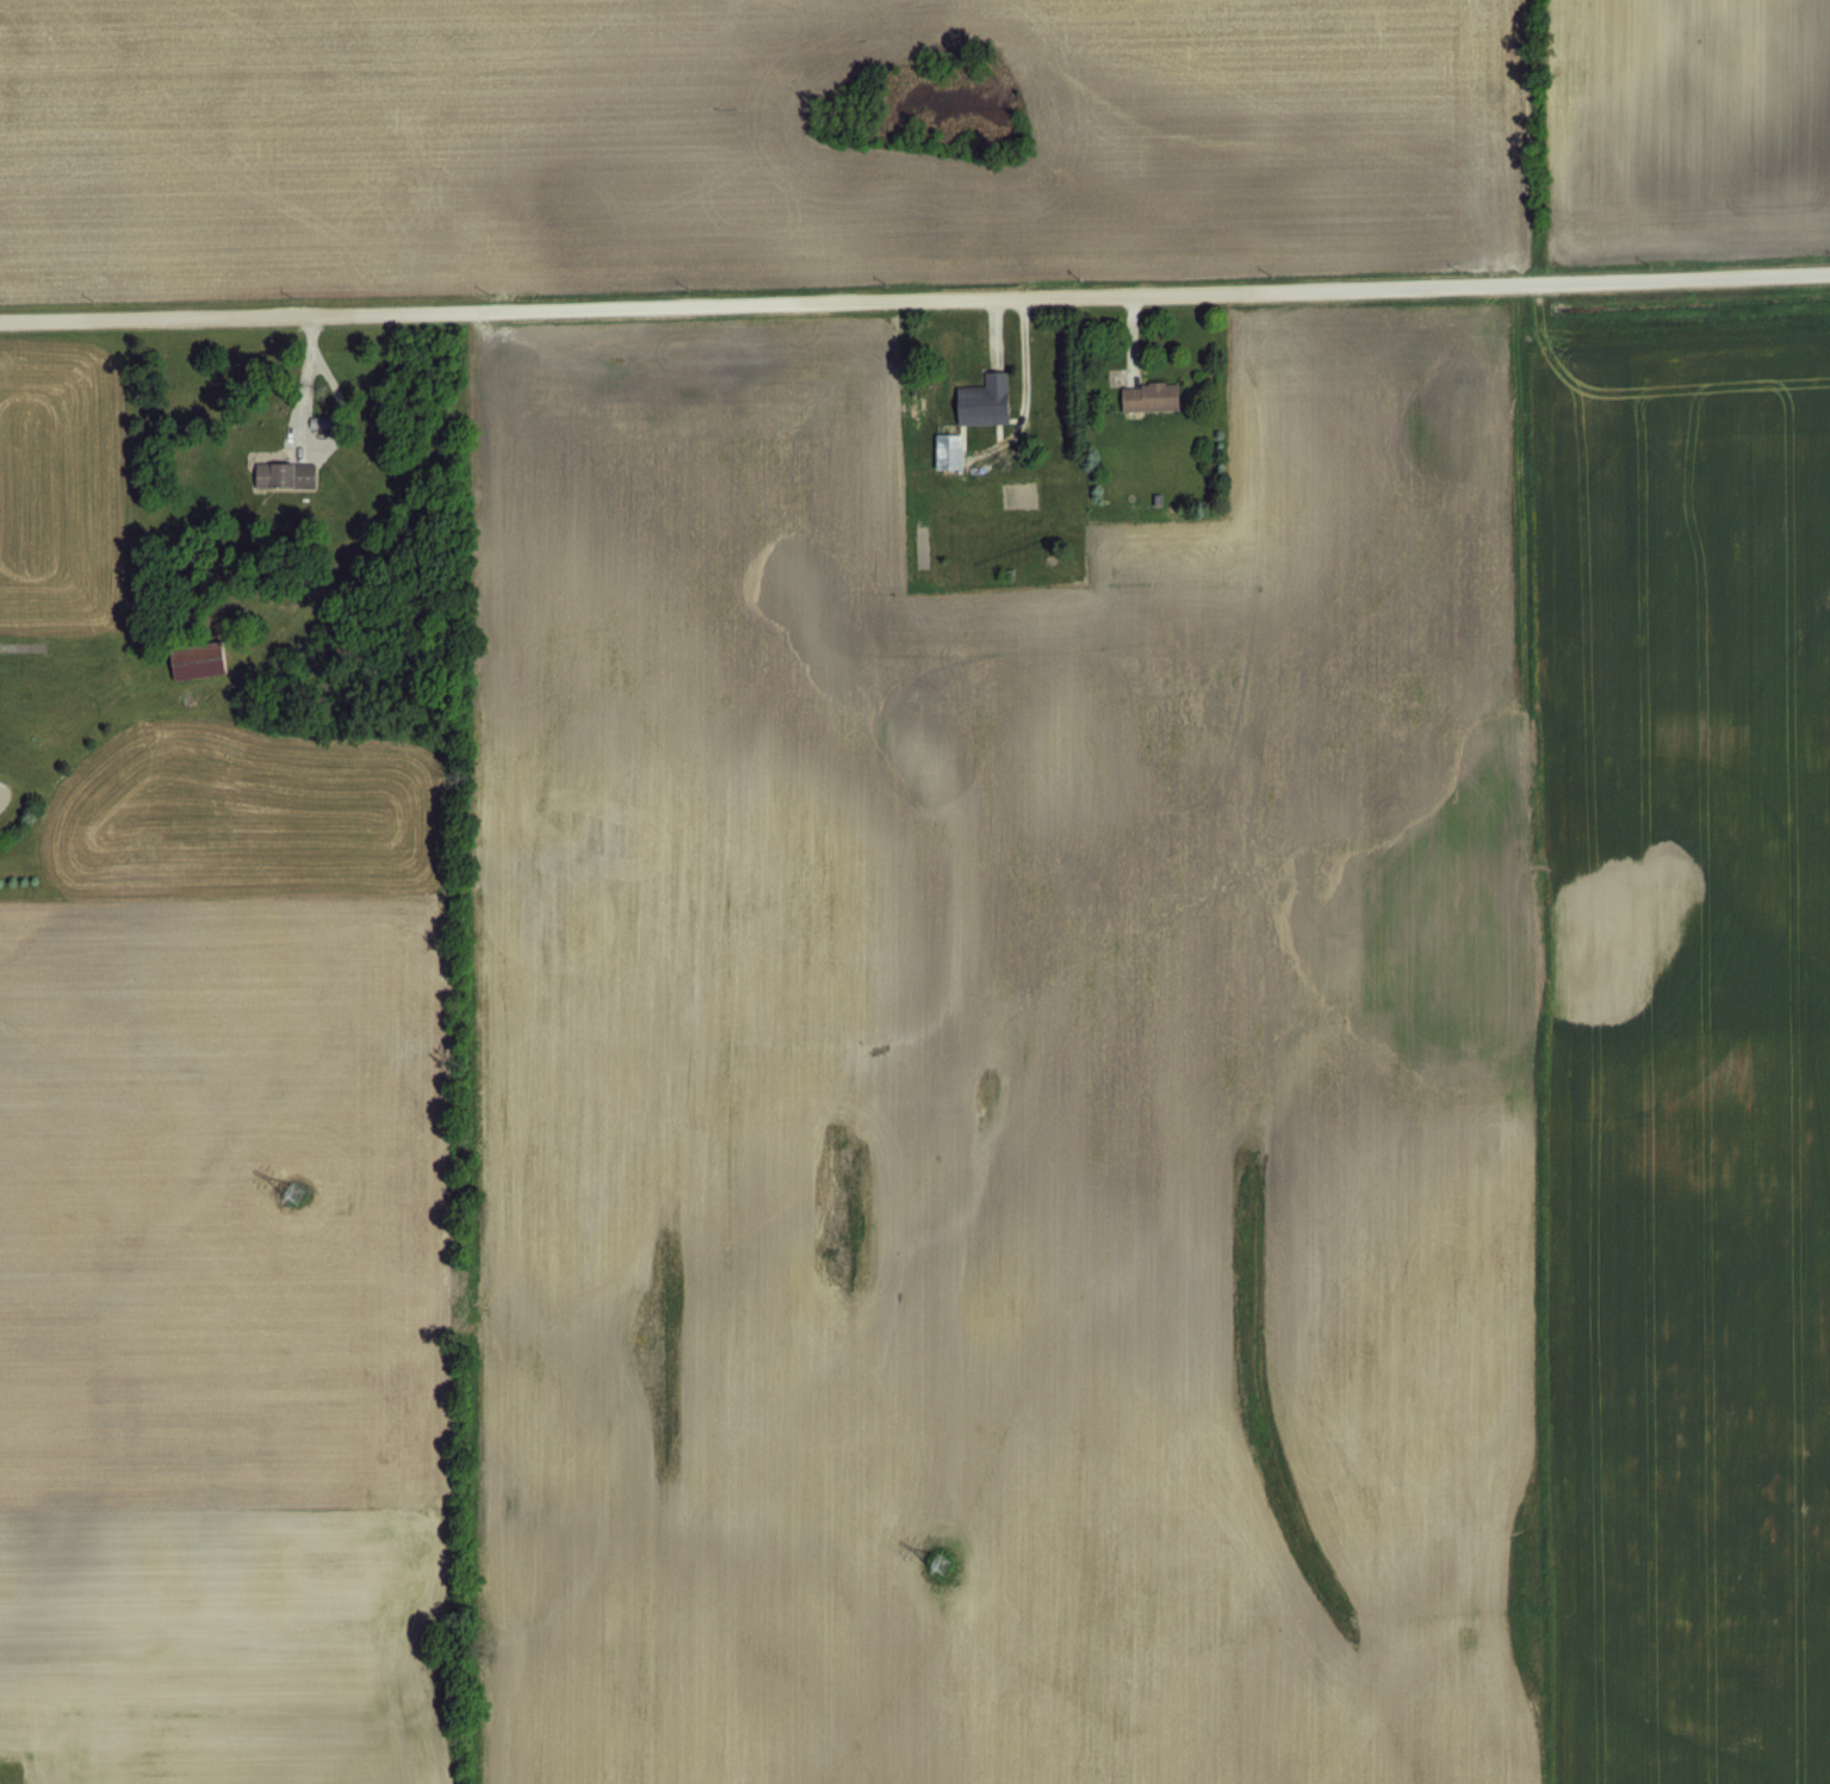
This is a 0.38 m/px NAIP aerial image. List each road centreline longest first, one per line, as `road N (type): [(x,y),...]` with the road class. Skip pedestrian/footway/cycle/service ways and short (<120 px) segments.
road 1 (tertiary): [(0,315),(1829,267)]

